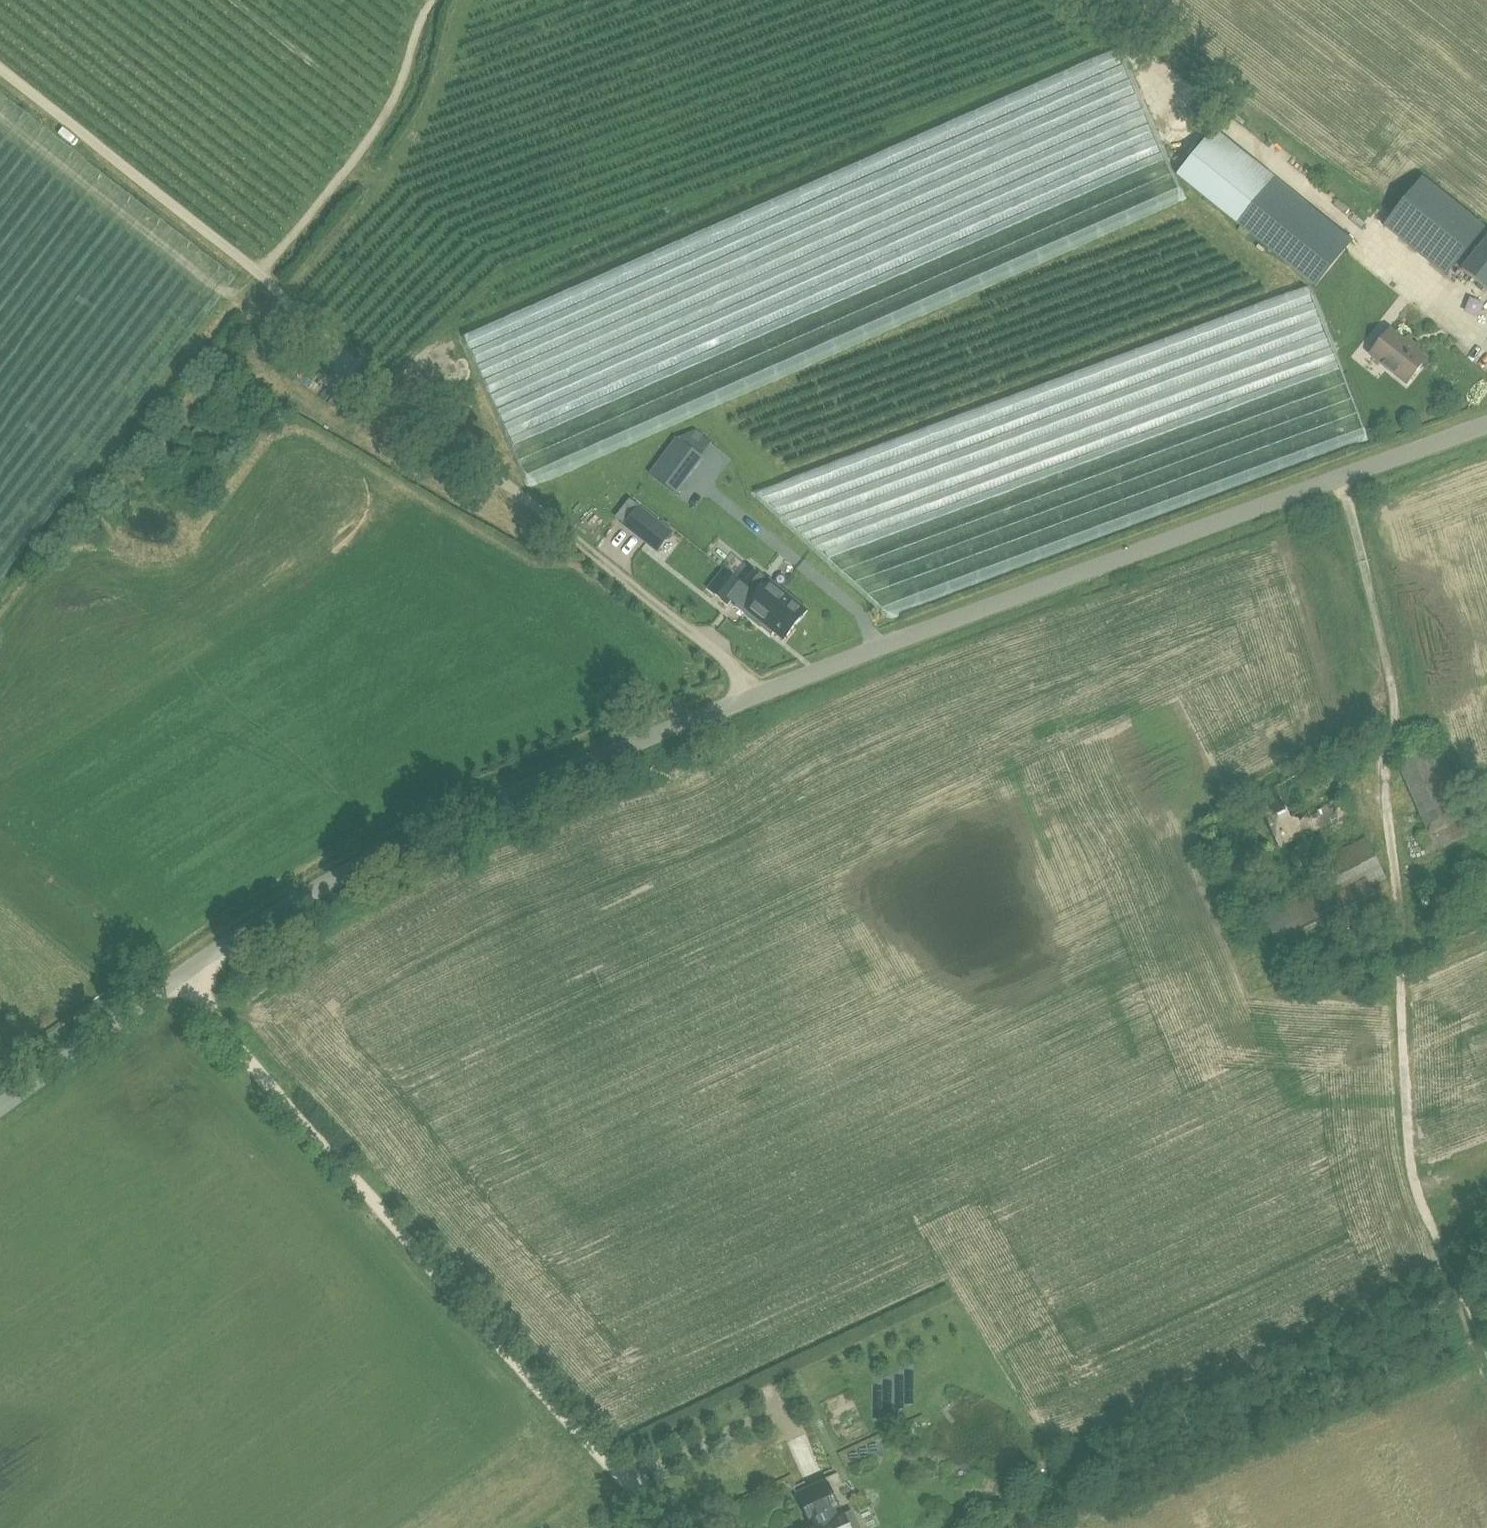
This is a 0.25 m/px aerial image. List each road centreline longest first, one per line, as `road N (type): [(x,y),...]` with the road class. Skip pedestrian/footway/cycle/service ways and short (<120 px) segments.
road 1 (unclassified): [(183,973),(322,880),(747,698),(1486,423)]
road 2 (track): [(591,553),(259,272),(0,72)]
road 3 (unclassified): [(183,973),(211,1021),(674,1527)]
road 4 (track): [(1293,287),(776,481),(707,416)]
road 5 (track): [(1172,205),(707,416)]
road 6 (track): [(1098,19),(1095,38),(1172,205),(1214,223),(1293,287),(1353,428)]
road 7 (track): [(1073,0),(1358,230)]
road 8 (track): [(431,0),(379,123),(259,272)]
road 9 (track): [(348,164),(374,178),(392,172),(438,88),(469,0)]
road 10 (unclassified): [(0,1106),(183,973)]
road 11 (track): [(707,416),(528,501)]

